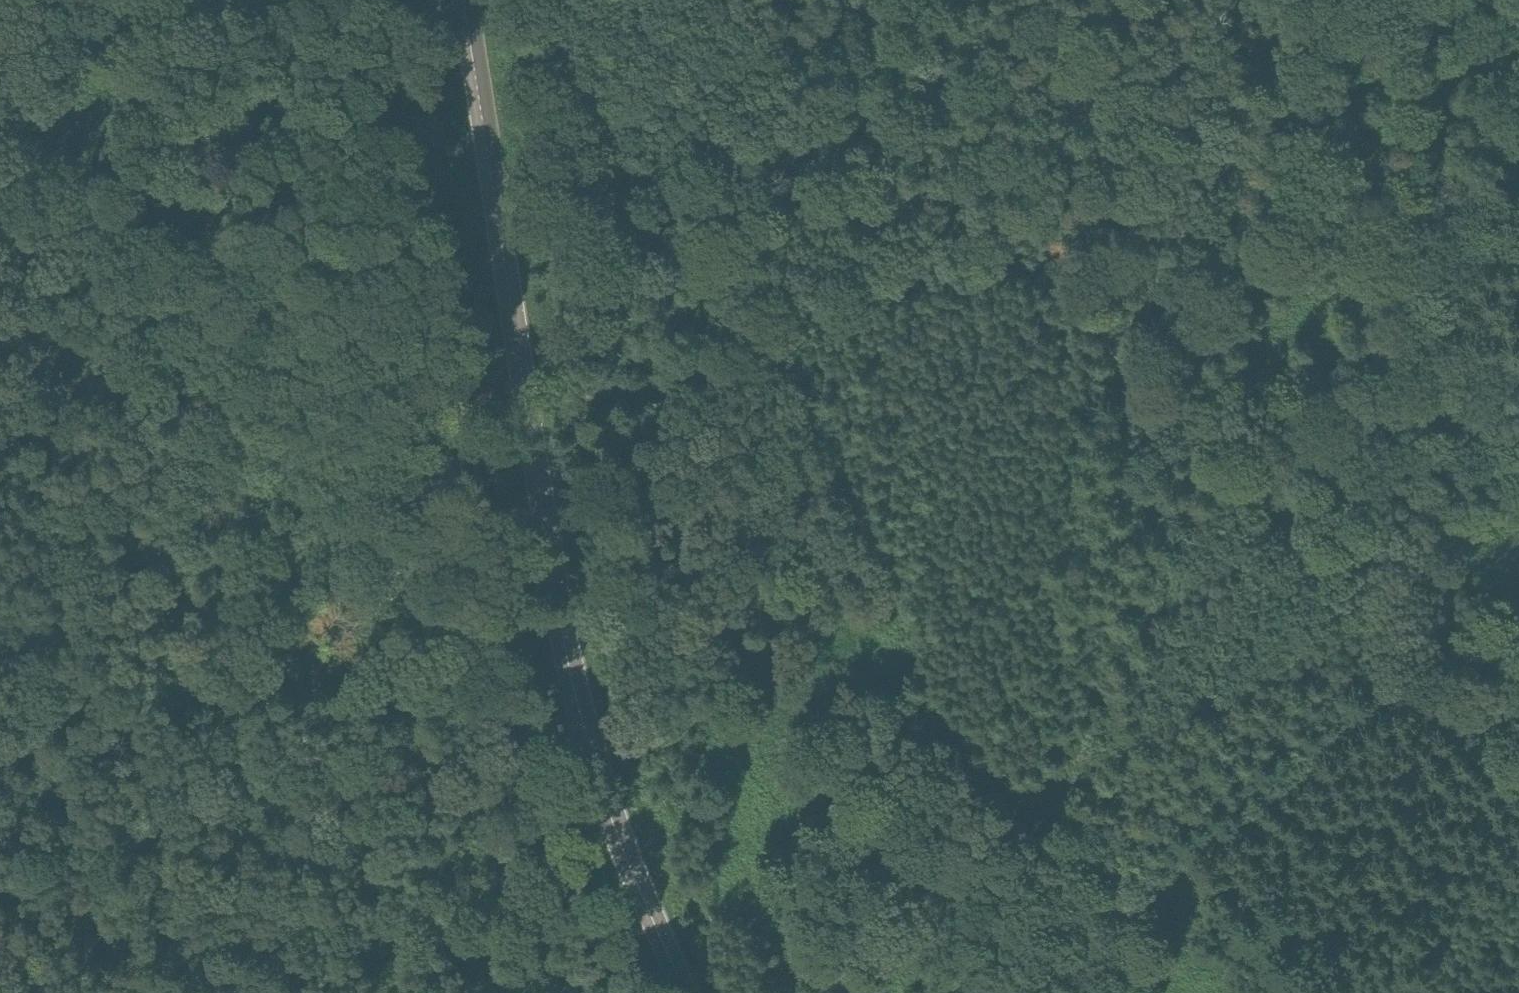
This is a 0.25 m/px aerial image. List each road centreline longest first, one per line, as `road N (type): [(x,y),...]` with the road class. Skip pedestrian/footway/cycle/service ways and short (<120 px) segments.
road 1 (secondary): [(686,992),(612,814),(568,655),(464,0)]

